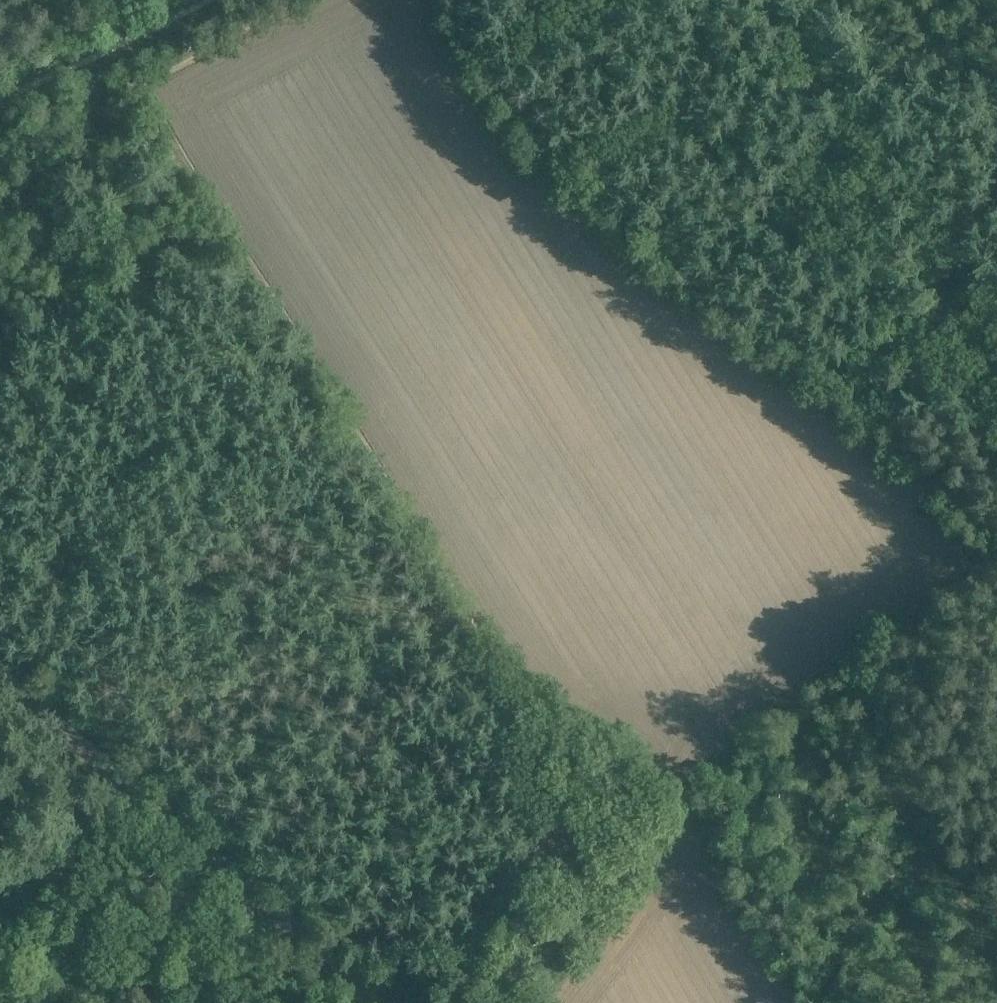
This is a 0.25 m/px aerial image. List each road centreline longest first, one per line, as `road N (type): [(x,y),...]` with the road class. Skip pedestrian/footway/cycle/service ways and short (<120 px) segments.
road 1 (unclassified): [(374,1002),(0,657)]

